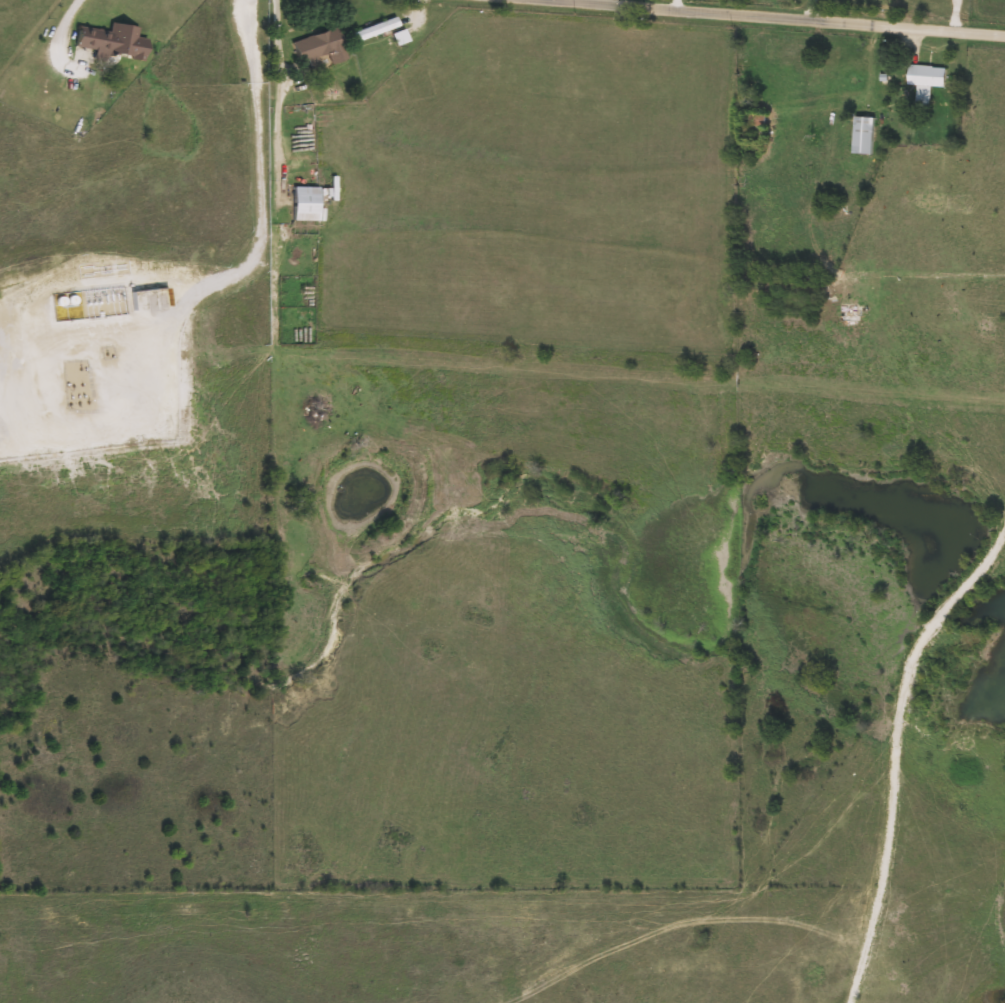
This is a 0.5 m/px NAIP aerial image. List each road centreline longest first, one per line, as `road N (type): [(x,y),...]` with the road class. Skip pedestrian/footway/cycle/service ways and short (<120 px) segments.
road 1 (track): [(1004,522),(932,620),(905,679),(883,865),(849,1002)]
road 2 (residential): [(517,0),(1004,37)]

